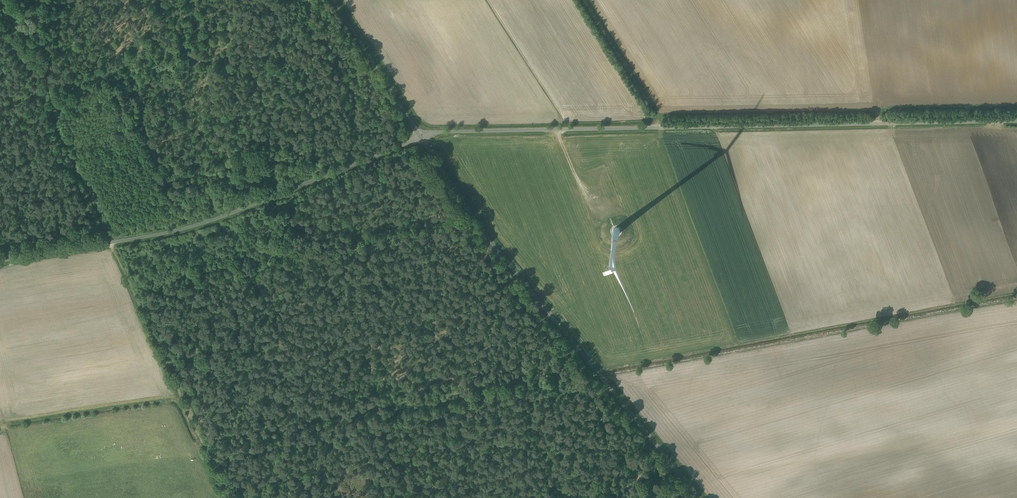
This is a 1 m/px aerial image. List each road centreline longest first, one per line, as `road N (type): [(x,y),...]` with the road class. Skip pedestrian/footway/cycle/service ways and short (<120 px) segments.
road 1 (unclassified): [(420,136),(1016,121)]
road 2 (unclassified): [(700,497),(498,250),(420,136)]
road 3 (unclassified): [(0,261),(163,234),(420,136)]
road 4 (unclassified): [(420,136),(331,0)]

